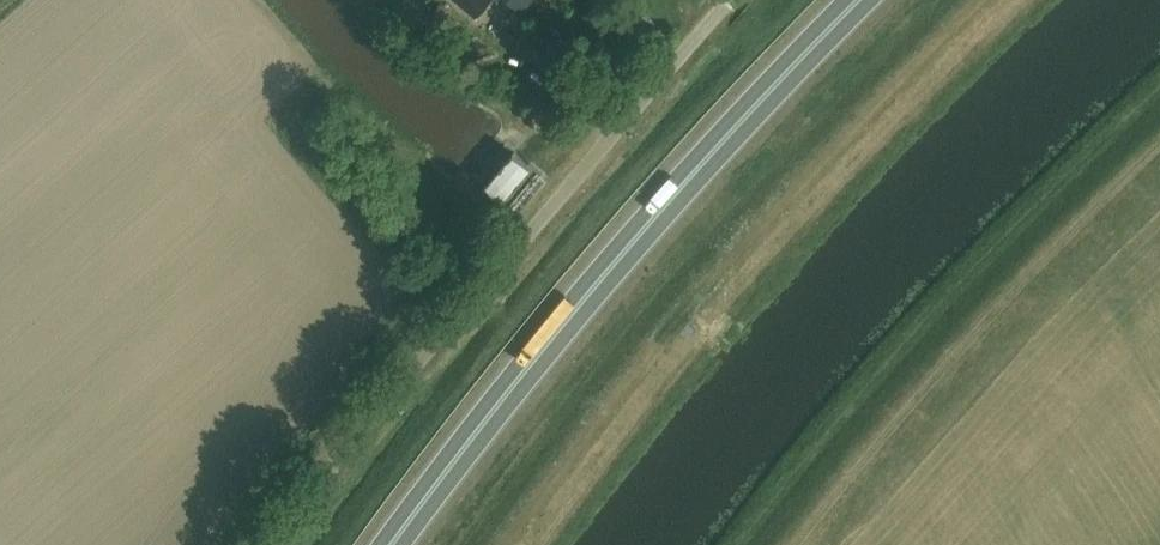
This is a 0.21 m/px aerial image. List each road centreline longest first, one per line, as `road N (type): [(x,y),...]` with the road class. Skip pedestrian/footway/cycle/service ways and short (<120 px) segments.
road 1 (trunk): [(387,544),(661,211),(862,0)]
road 2 (unclassified): [(272,544),(730,0)]

